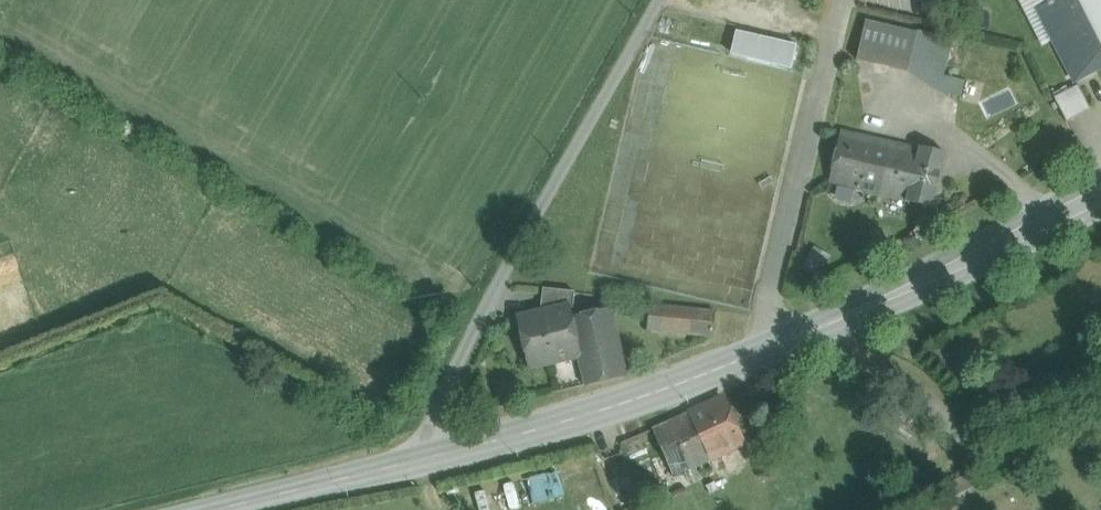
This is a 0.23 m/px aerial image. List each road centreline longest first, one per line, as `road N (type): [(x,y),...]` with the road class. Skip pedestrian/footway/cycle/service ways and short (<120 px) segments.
road 1 (unclassified): [(1100,187),(759,355),(567,421),(414,462)]
road 2 (residential): [(662,0),(449,379),(414,462)]
road 3 (unclassified): [(414,462),(217,509)]

